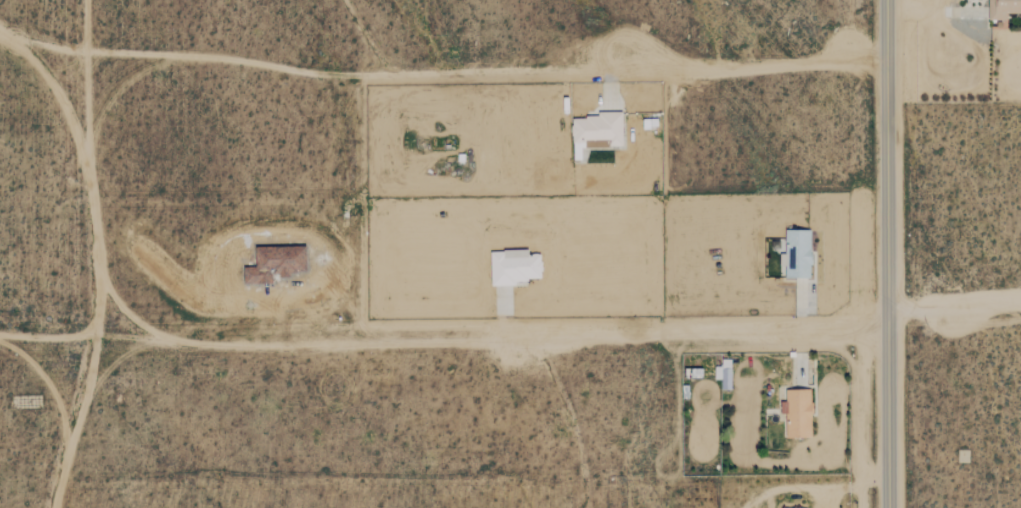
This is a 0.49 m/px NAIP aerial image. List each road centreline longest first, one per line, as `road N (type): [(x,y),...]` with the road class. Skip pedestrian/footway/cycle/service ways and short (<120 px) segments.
road 1 (track): [(152,337),(245,349),(698,328),(780,332),(888,311)]
road 2 (track): [(887,59),(378,71)]
road 3 (tertiary): [(889,507),(887,0)]

